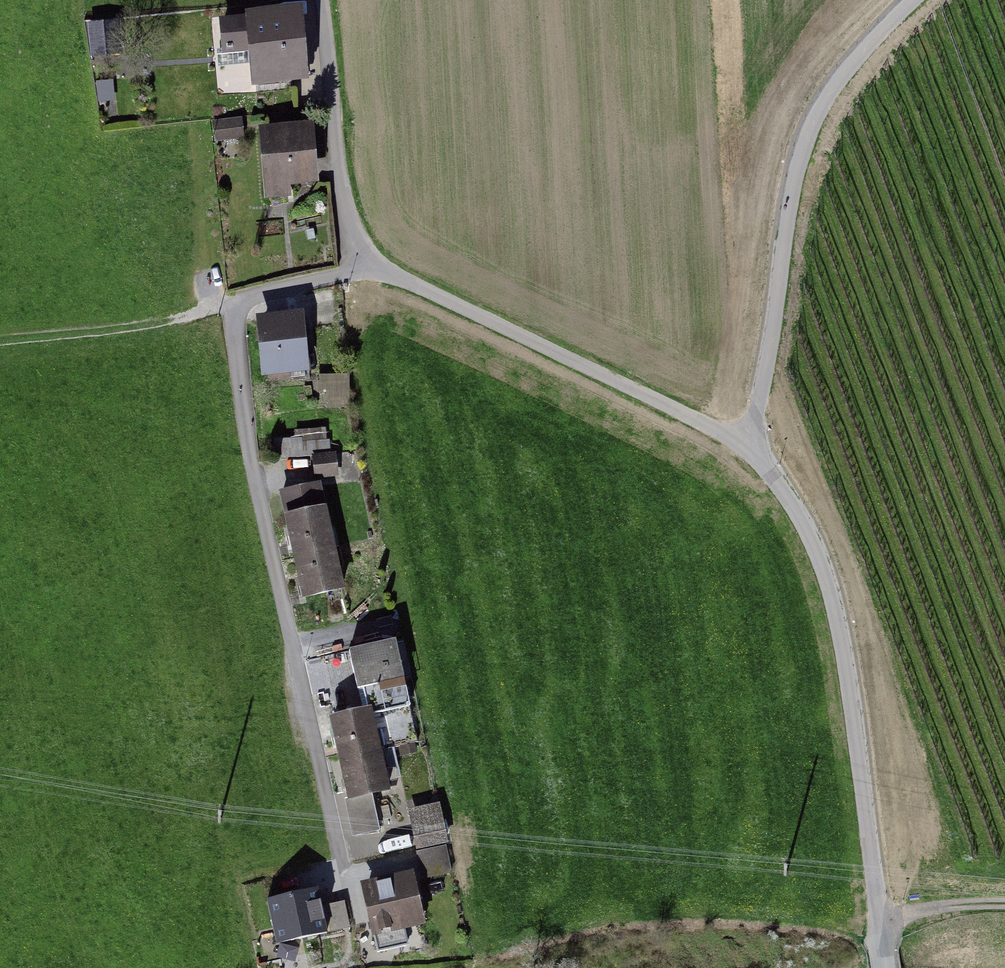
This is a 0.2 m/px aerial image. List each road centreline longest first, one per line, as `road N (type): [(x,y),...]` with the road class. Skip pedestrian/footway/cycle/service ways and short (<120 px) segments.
road 1 (residential): [(376,267),(247,298),(233,326),(245,419),(347,892)]
road 2 (unclassified): [(746,445),(805,532),(834,620),(884,967)]
road 3 (unclassified): [(914,0),(842,75),(808,139),(788,211),(767,371),(746,445)]
road 4 (unclassified): [(376,267),(746,445)]
road 5 (unclassified): [(322,0),(343,202),(358,247),(376,267)]
road 6 (track): [(0,336),(239,308)]
road 7 (track): [(879,918),(1004,903)]

